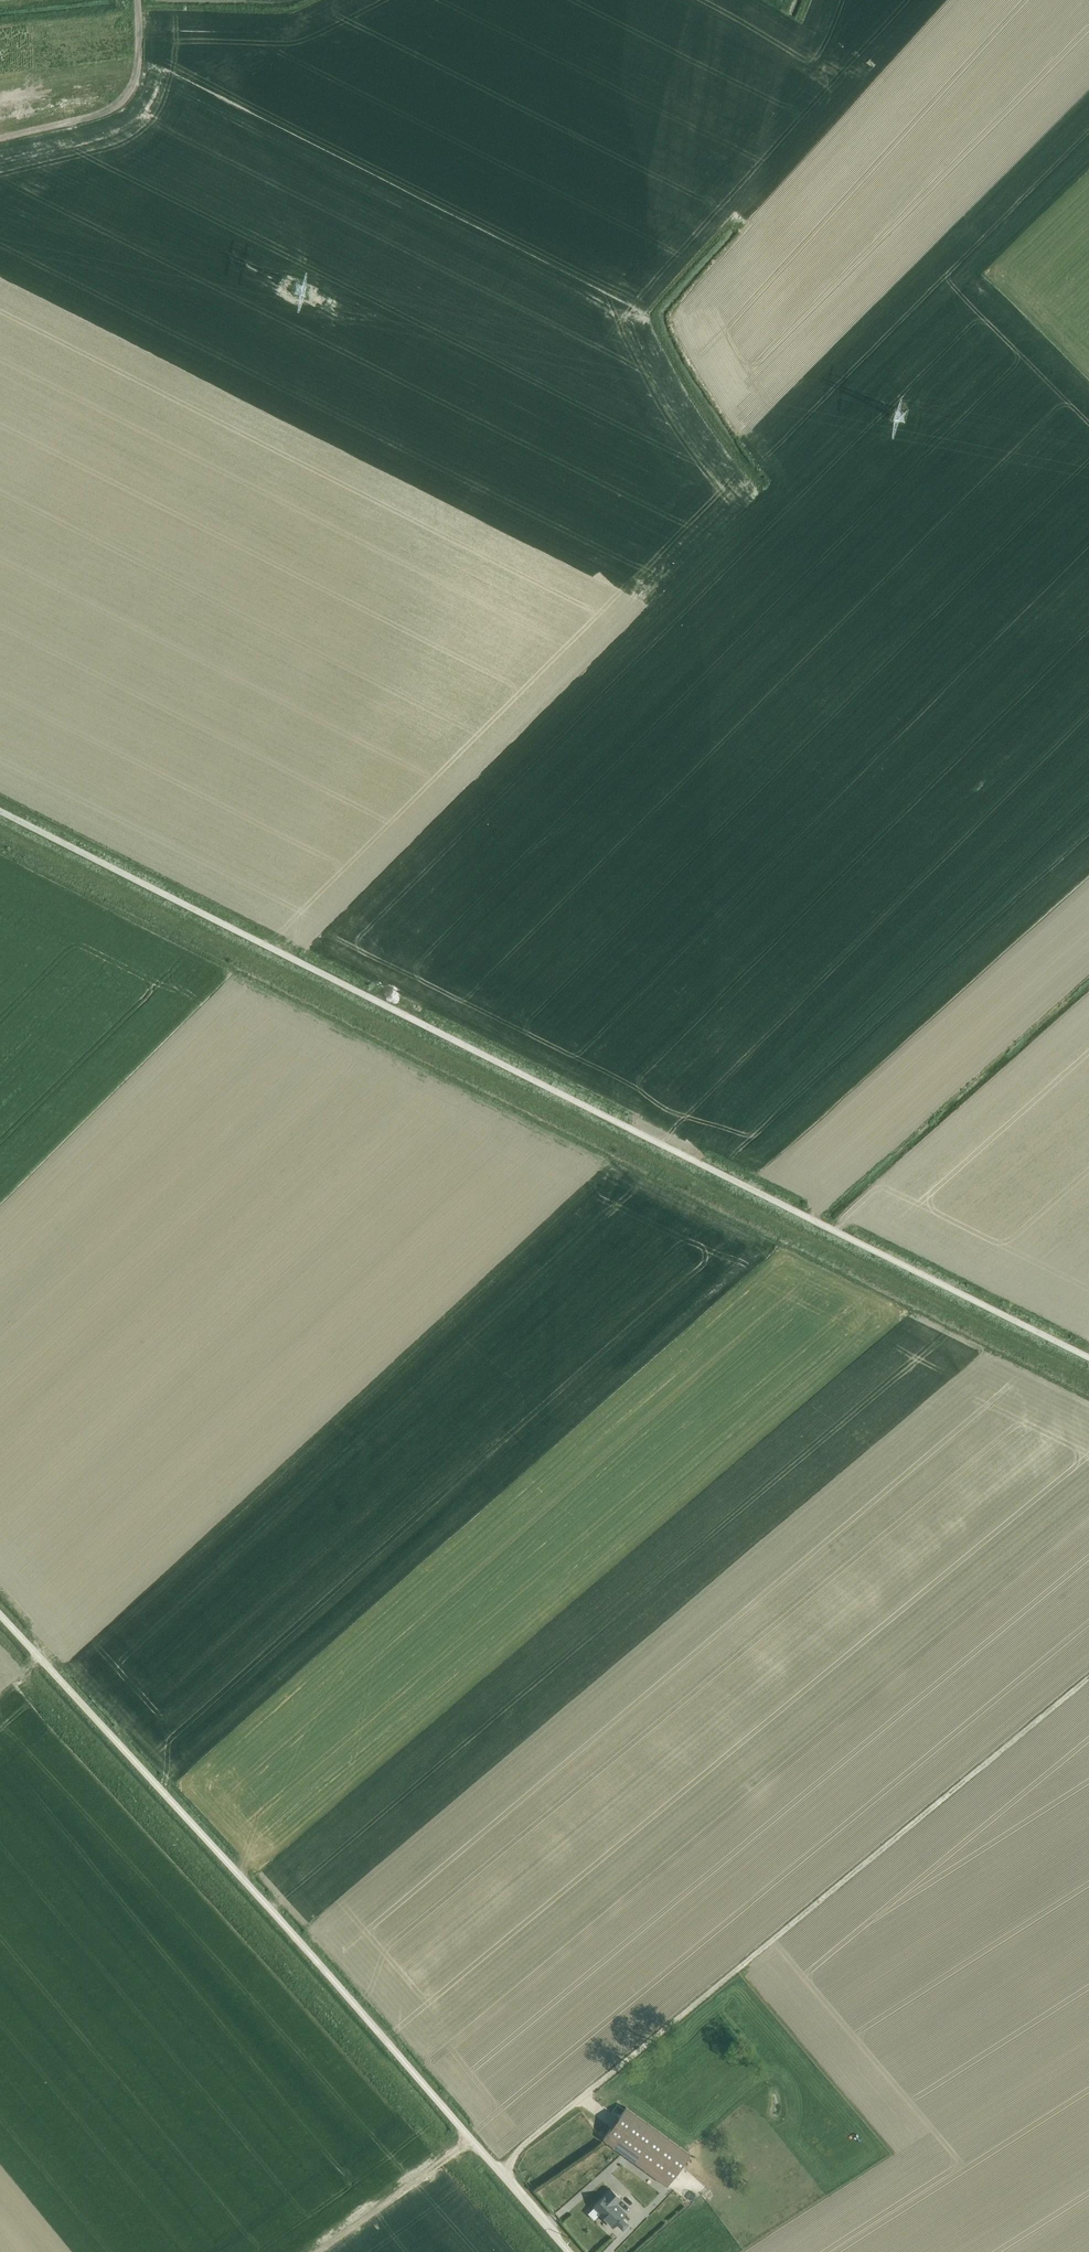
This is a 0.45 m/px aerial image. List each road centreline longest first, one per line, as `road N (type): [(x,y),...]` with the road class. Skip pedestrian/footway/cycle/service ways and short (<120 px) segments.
road 1 (unclassified): [(1088,1356),(0,811)]
road 2 (unclassified): [(569,2251),(0,1618)]
road 3 (track): [(1088,1678),(497,2167)]
road 4 (track): [(0,142),(115,113),(130,100),(140,0)]

